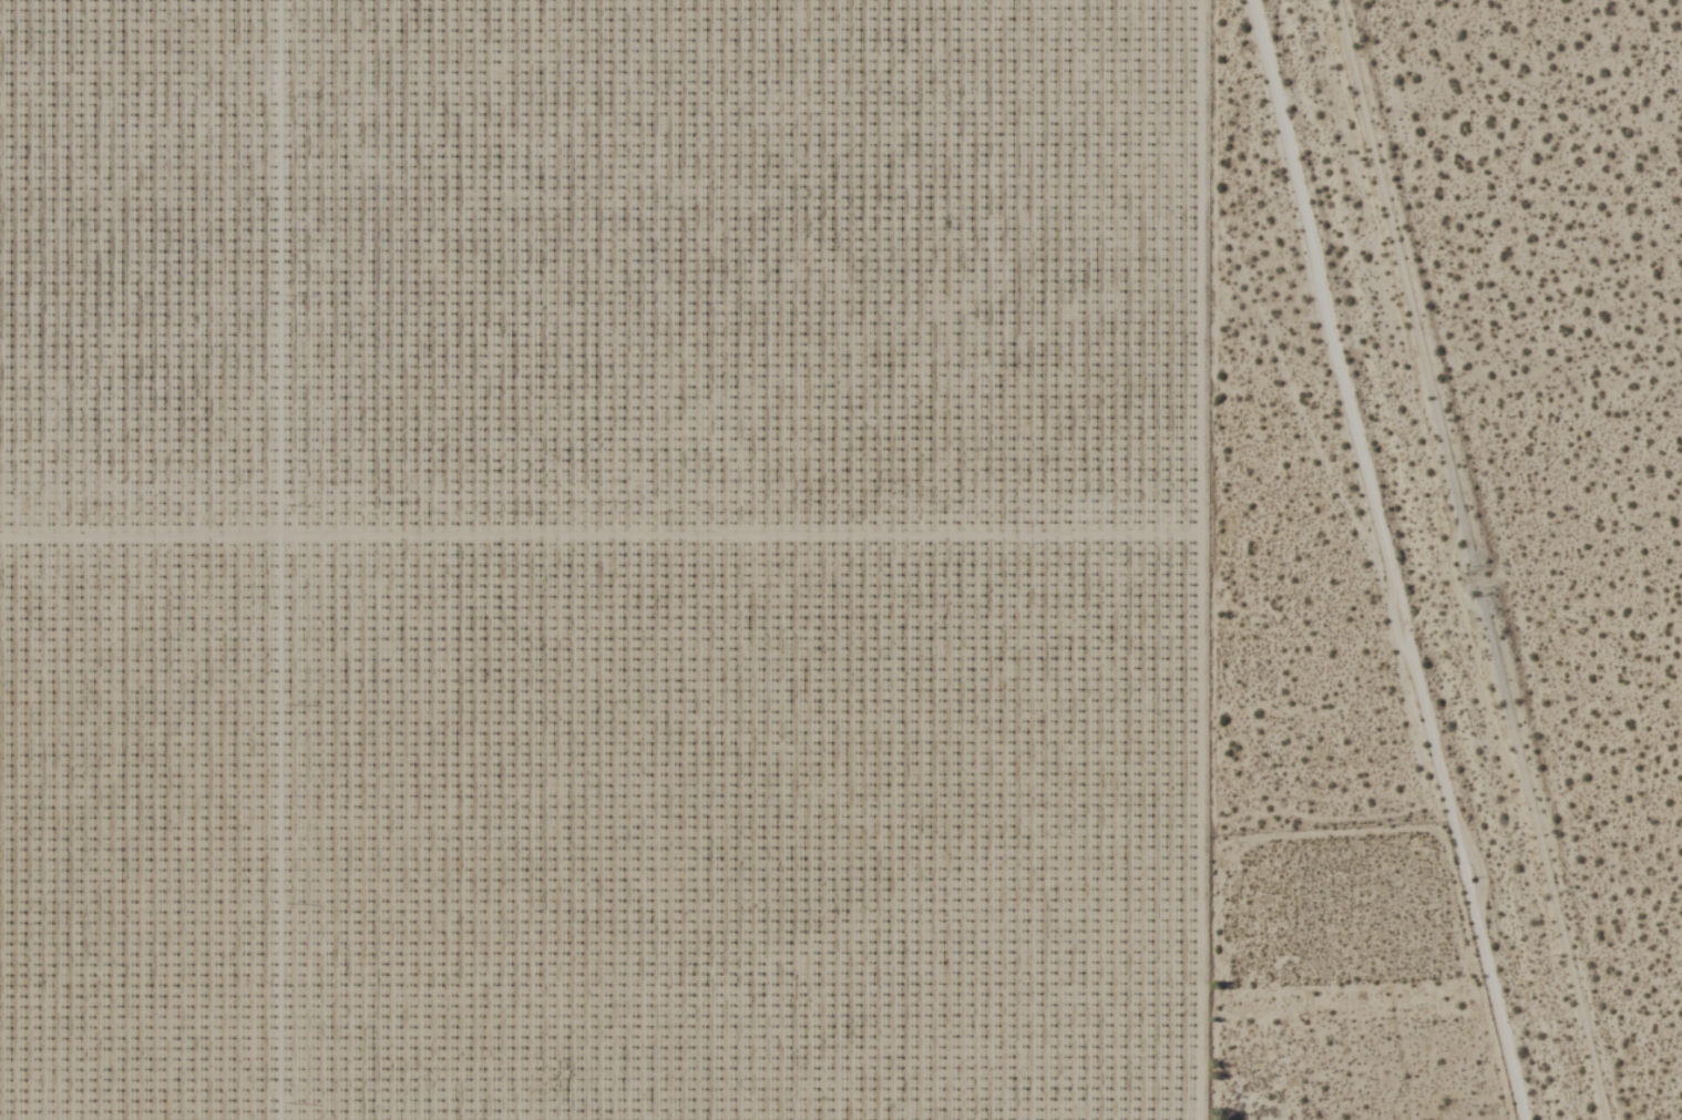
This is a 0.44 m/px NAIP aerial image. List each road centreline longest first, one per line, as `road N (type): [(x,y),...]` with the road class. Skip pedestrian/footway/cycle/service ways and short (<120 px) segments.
road 1 (residential): [(1251,0),(1524,1119)]

